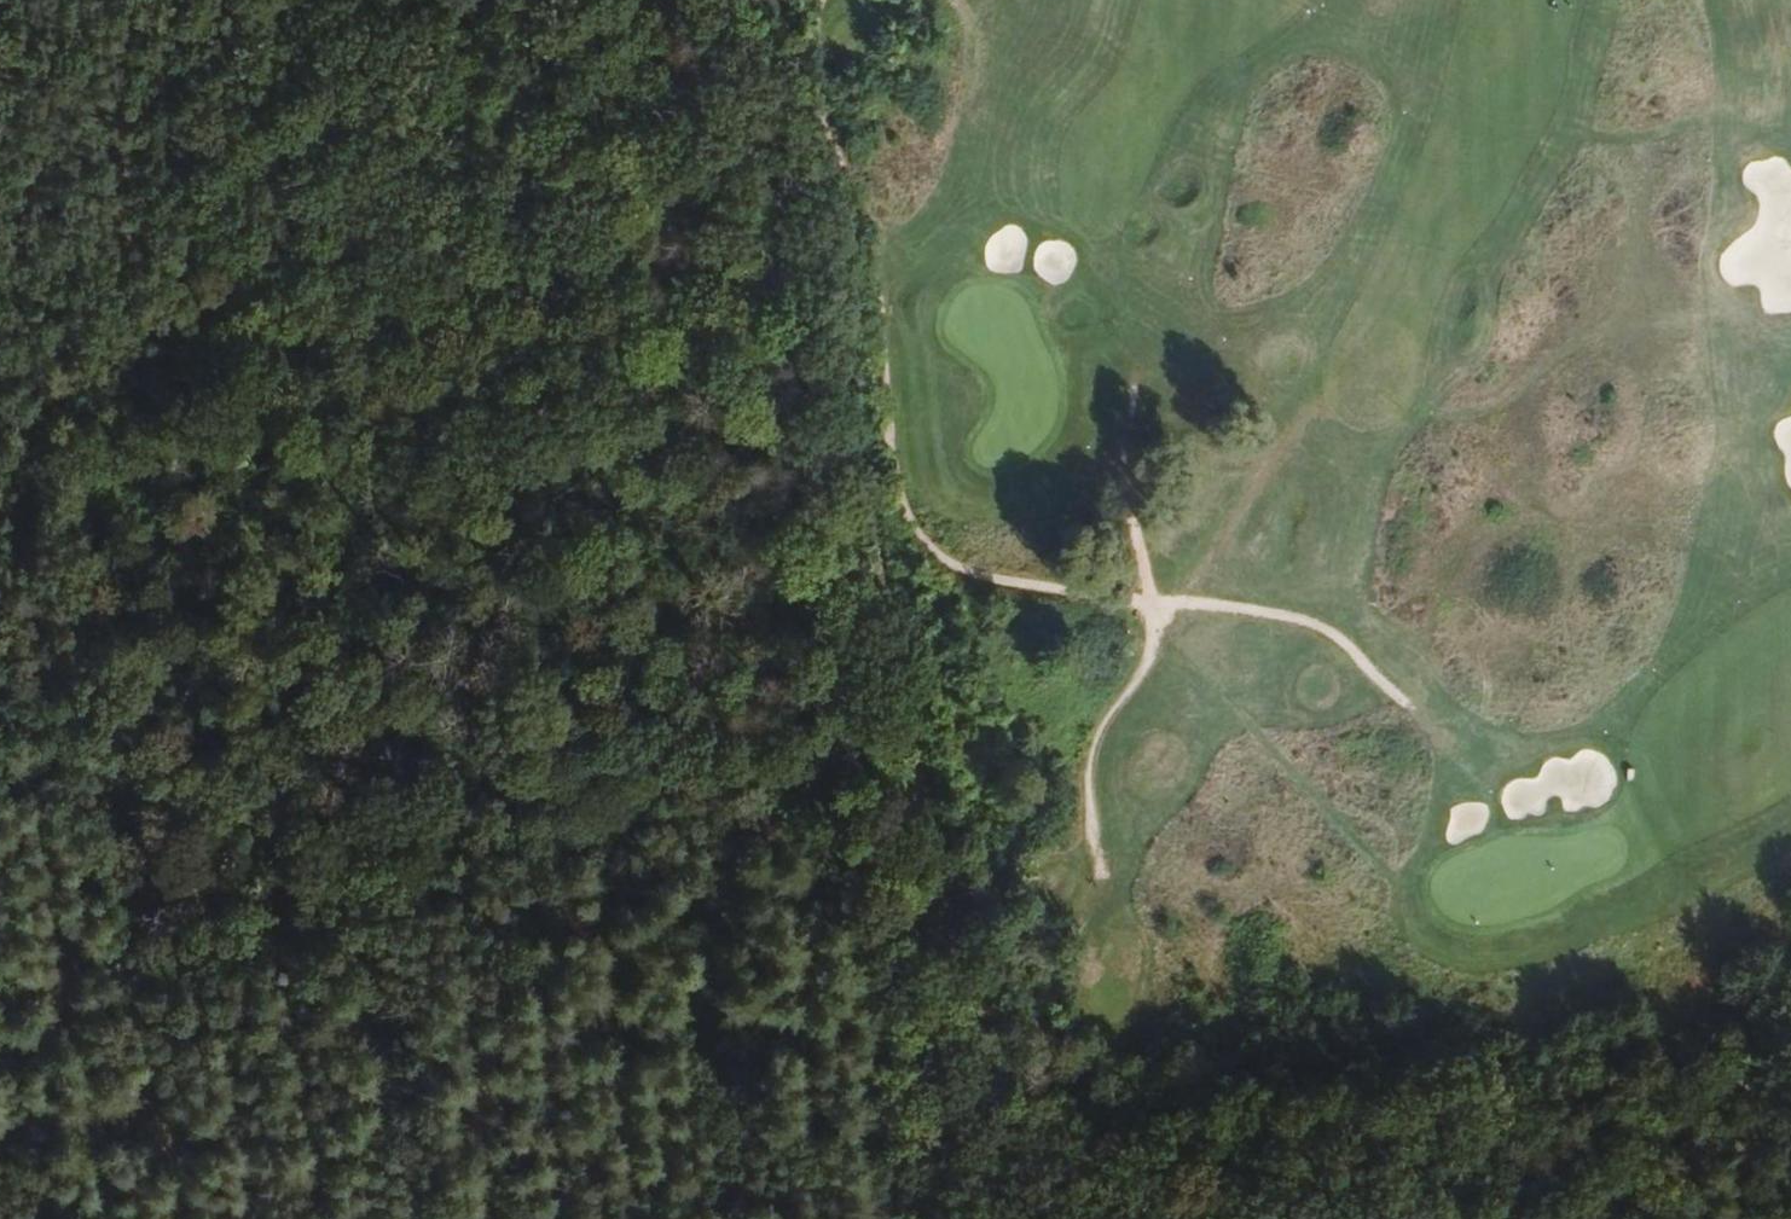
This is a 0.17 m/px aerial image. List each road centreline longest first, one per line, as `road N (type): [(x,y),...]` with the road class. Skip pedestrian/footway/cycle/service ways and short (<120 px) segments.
road 1 (track): [(755,0),(775,96),(811,179),(898,738),(980,1114)]
road 2 (track): [(1490,1218),(1542,1166),(1709,1027)]

